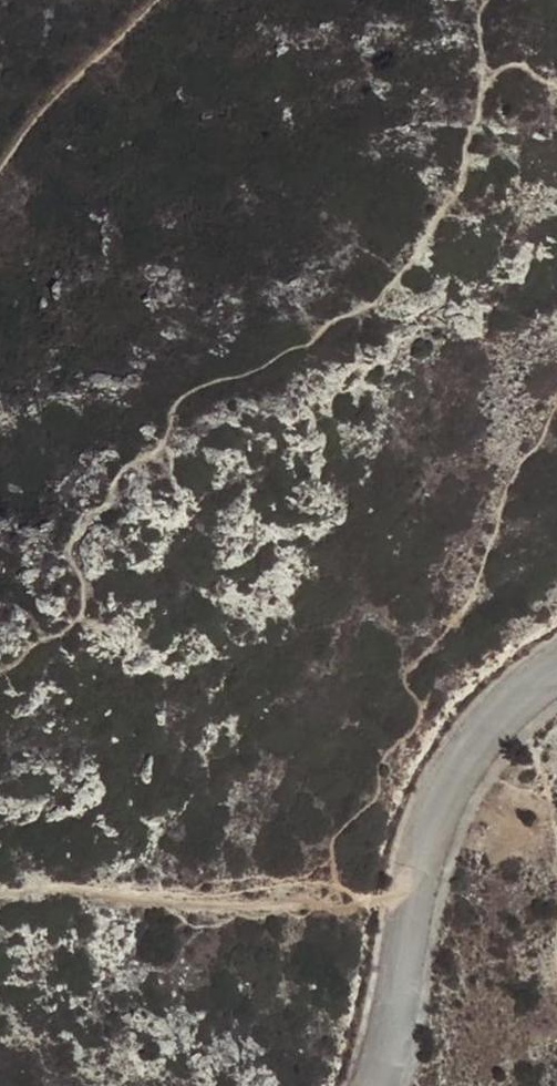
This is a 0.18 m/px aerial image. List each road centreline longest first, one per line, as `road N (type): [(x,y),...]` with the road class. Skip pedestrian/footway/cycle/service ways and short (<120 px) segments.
road 1 (unclassified): [(377,1085),(398,1012),(423,843),(443,792),(493,715),(556,666)]
road 2 (track): [(0,156),(146,0)]

